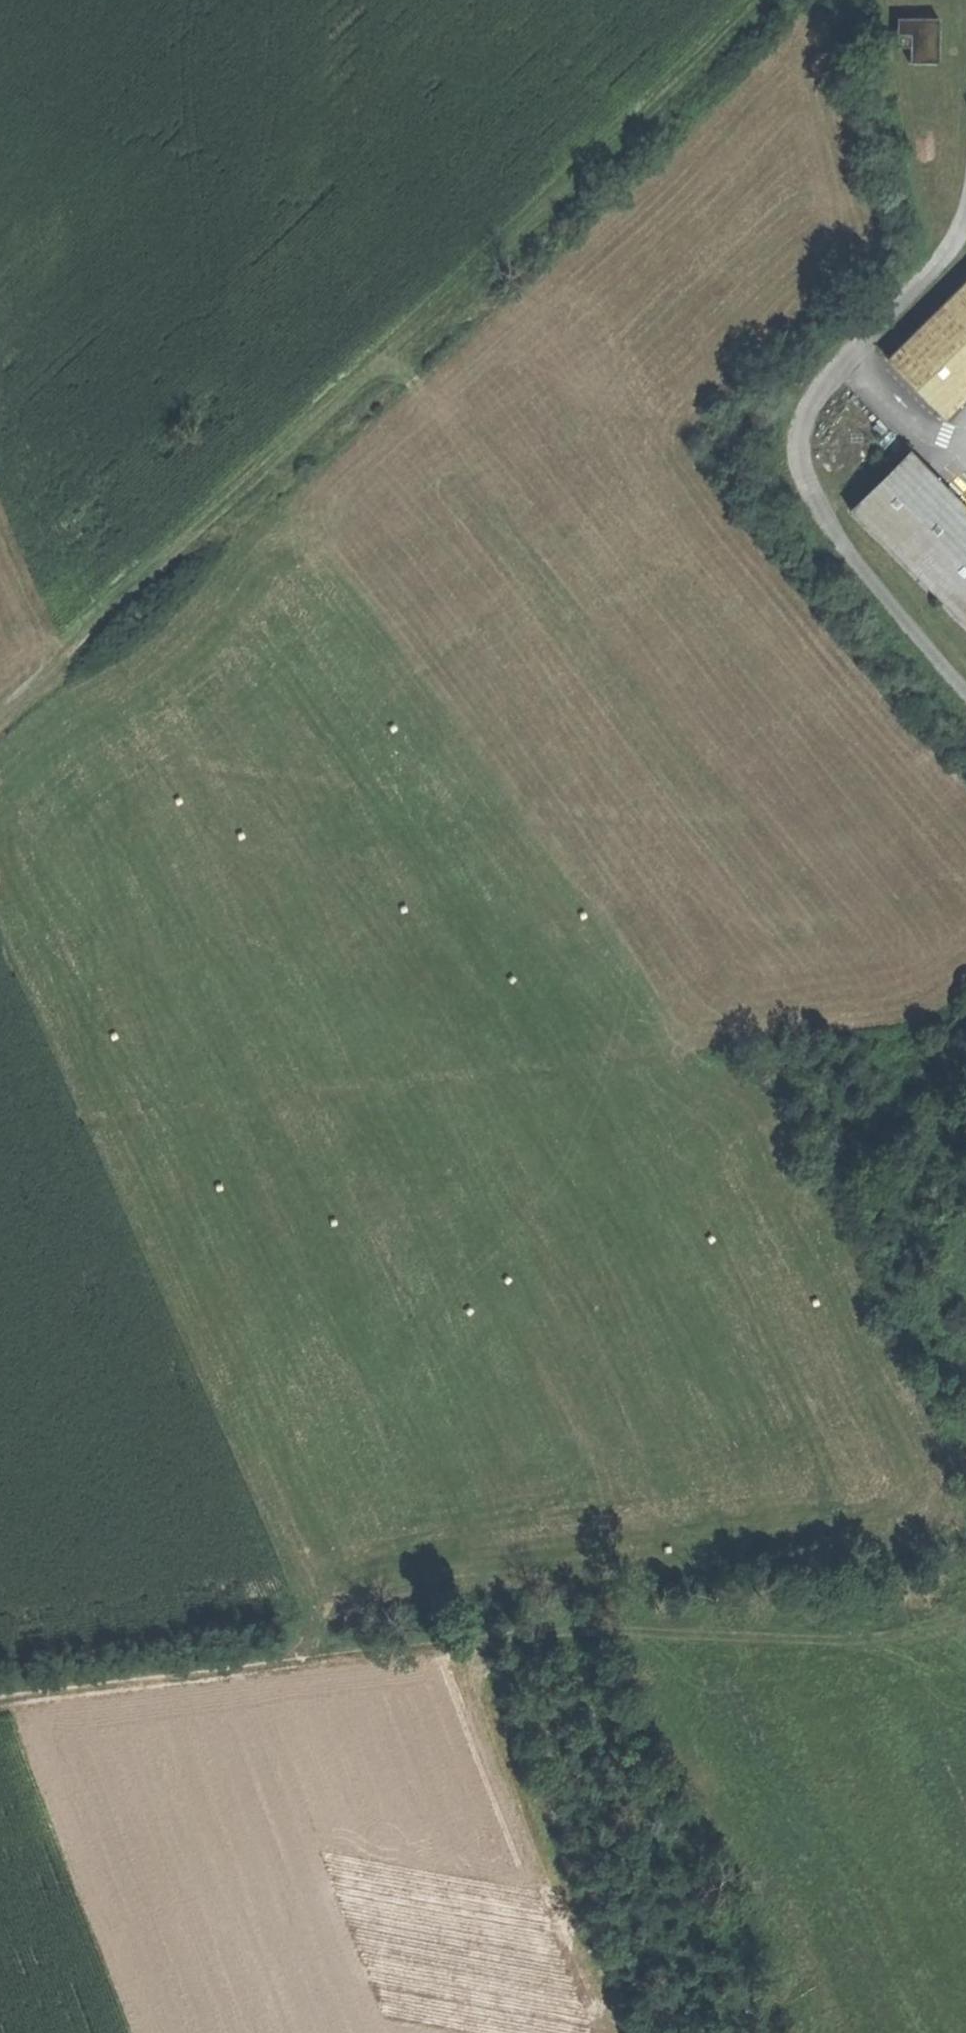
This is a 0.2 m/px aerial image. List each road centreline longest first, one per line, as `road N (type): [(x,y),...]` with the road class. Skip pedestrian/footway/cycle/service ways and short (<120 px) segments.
road 1 (track): [(0,713),(369,386),(772,0)]
road 2 (track): [(0,1703),(456,1655)]

